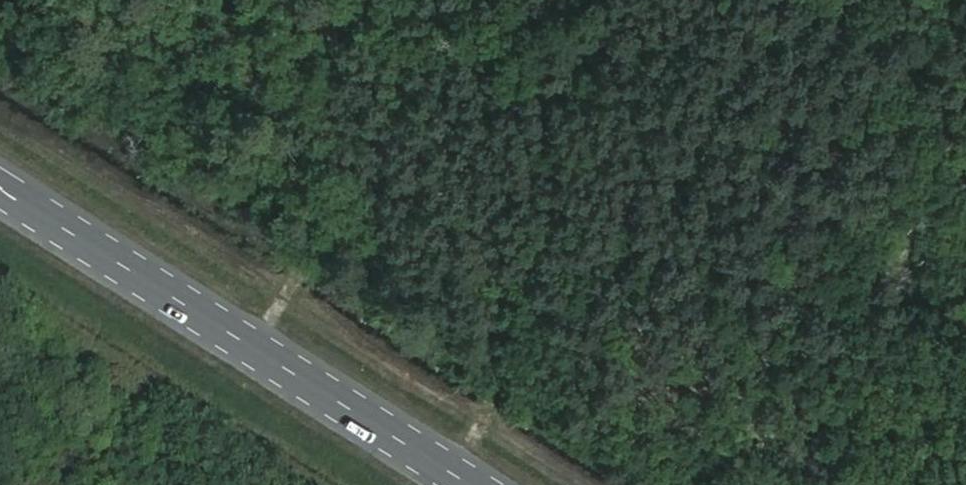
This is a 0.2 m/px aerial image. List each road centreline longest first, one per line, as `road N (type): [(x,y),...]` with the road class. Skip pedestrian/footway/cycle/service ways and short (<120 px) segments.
road 1 (primary): [(502,484),(0,170)]

